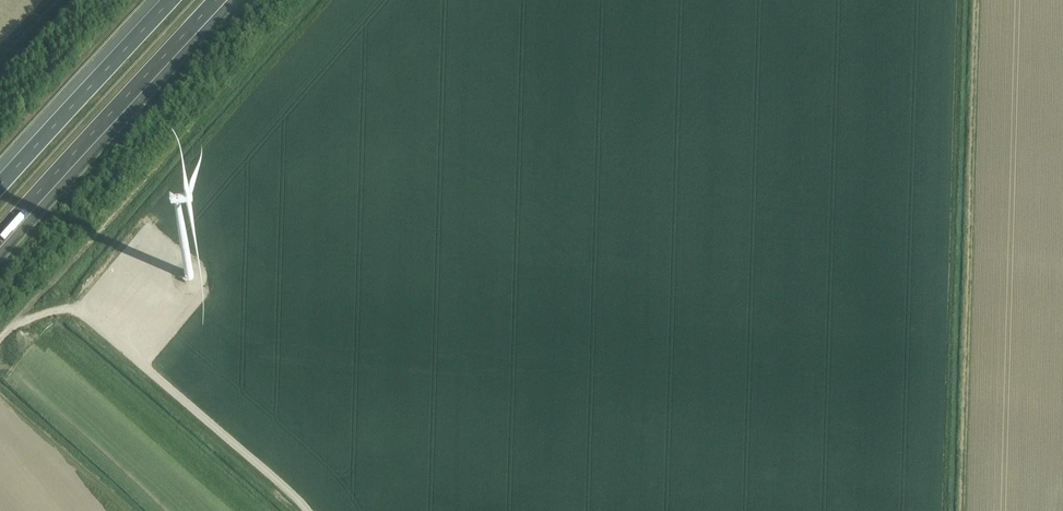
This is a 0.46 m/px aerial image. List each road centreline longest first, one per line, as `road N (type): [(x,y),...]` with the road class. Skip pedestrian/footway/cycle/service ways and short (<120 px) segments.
road 1 (motorway): [(0,238),(217,0)]
road 2 (motorway): [(172,0),(0,186)]
road 3 (track): [(0,367),(155,510)]

